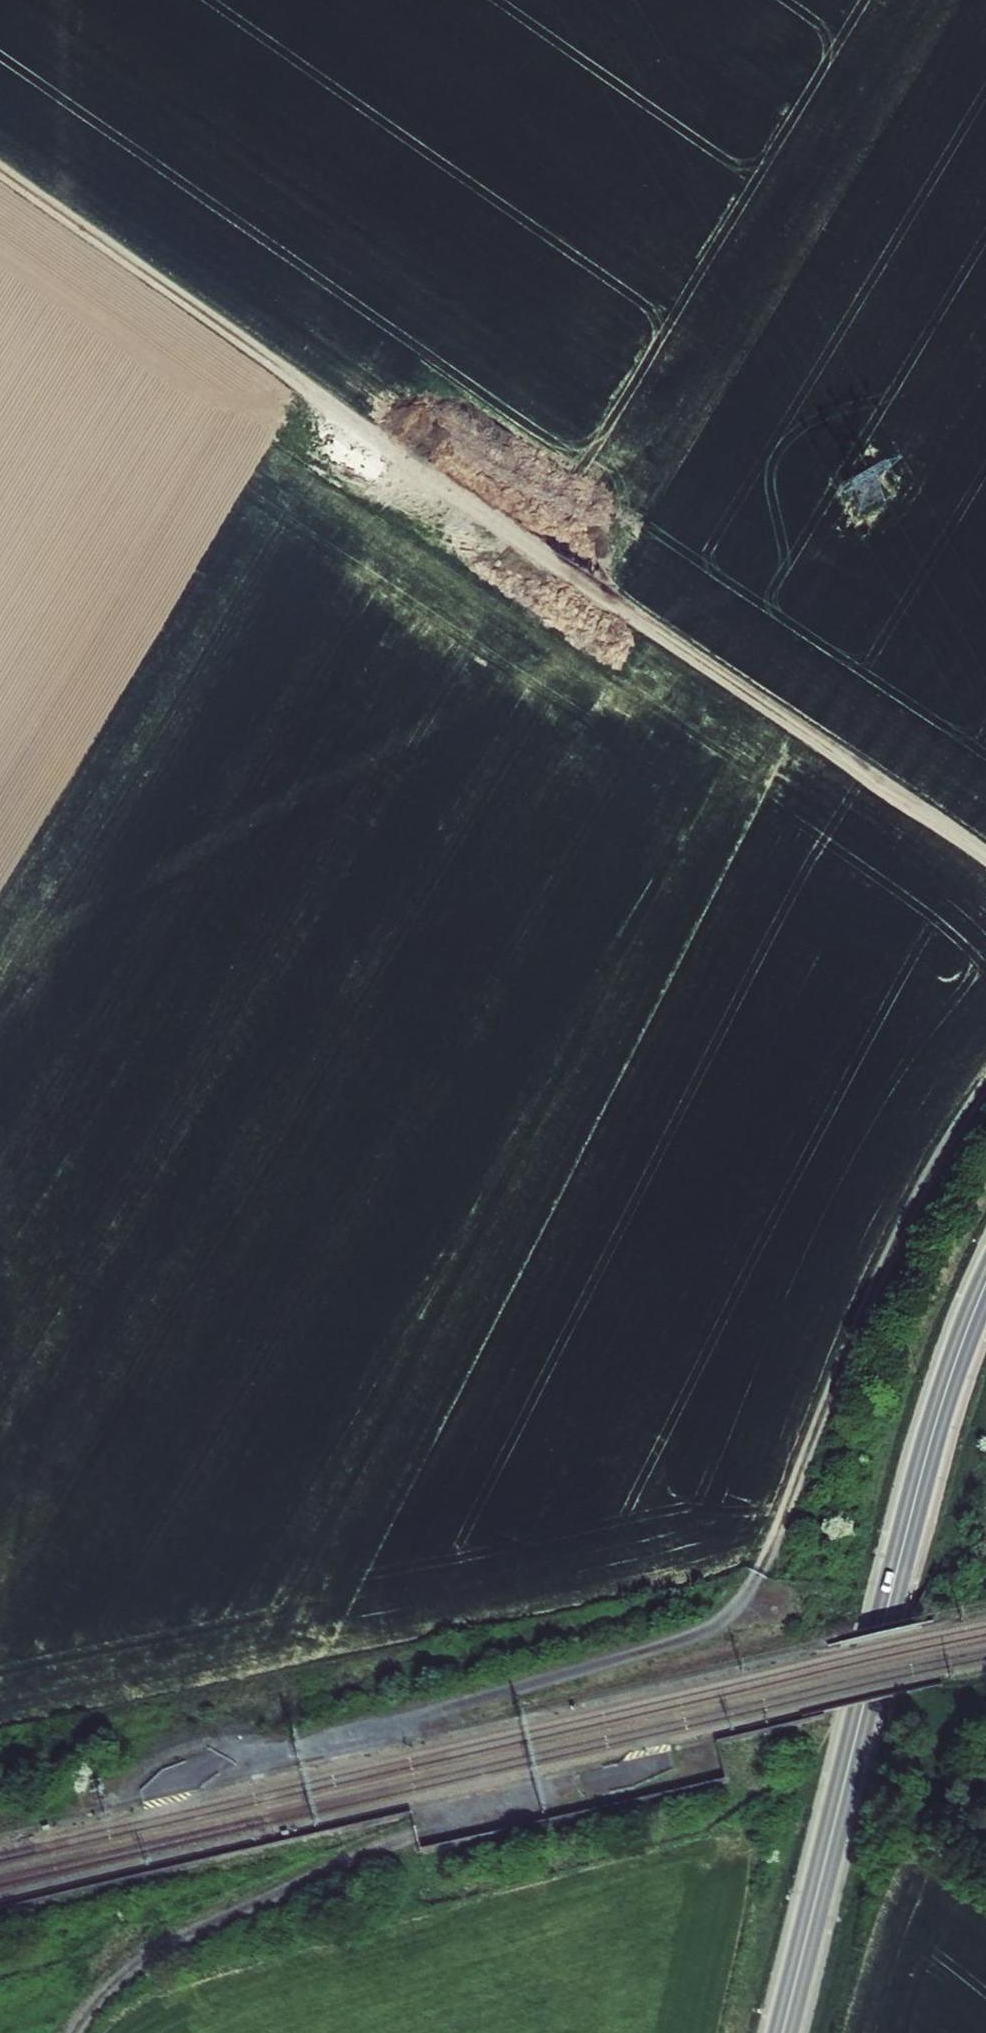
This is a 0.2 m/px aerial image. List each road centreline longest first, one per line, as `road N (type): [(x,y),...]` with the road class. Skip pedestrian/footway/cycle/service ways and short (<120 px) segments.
road 1 (track): [(0,171),(985,859)]
road 2 (secondary): [(985,1284),(934,1432),(783,2032)]

